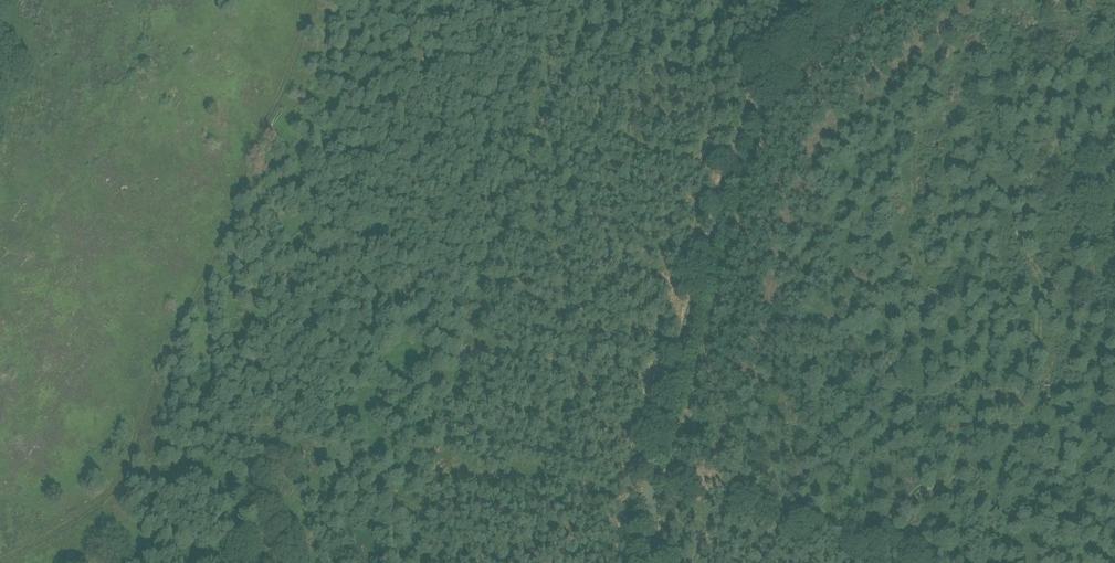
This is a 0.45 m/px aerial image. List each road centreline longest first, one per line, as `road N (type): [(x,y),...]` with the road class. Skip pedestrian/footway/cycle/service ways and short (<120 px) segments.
road 1 (unclassified): [(652,562),(655,461),(746,123),(782,68),(863,0)]

